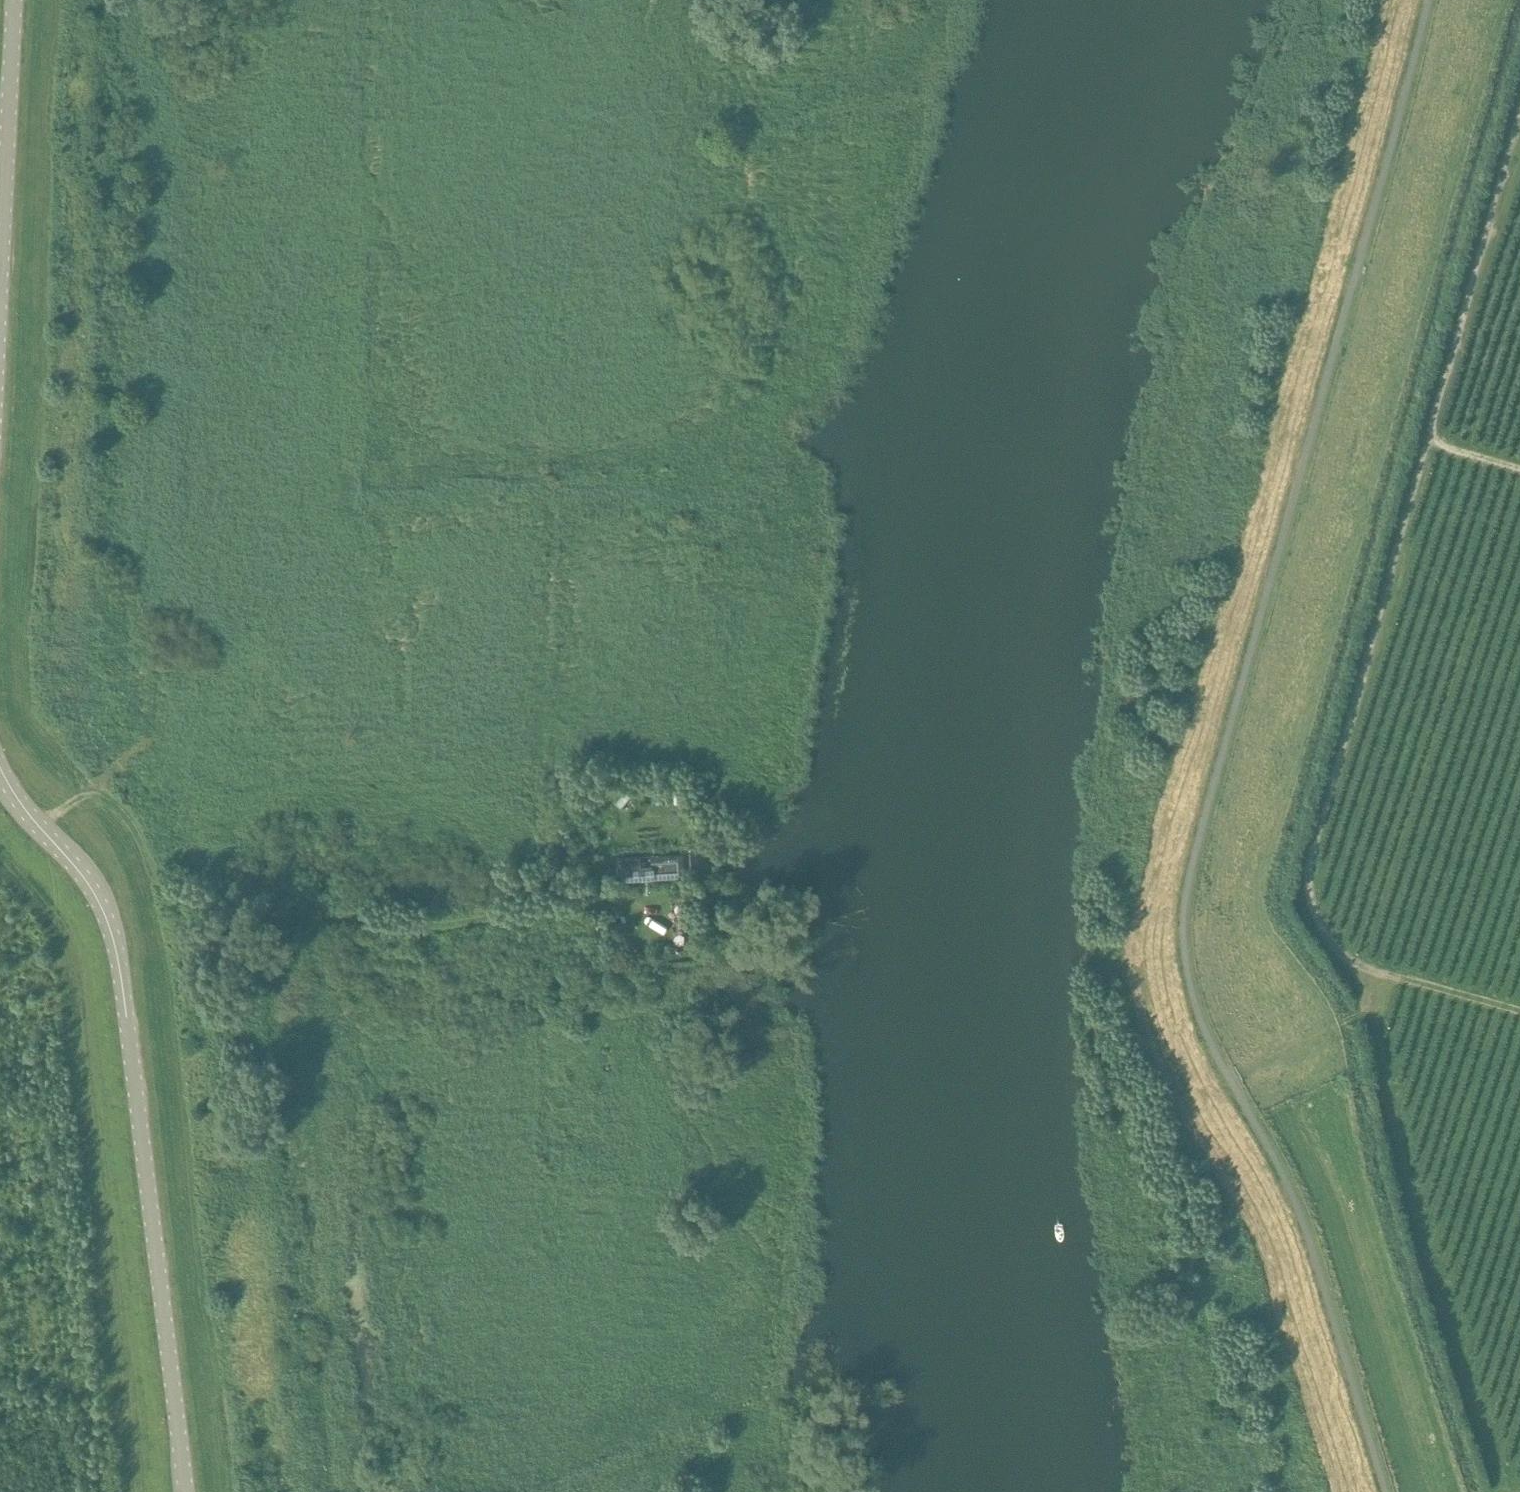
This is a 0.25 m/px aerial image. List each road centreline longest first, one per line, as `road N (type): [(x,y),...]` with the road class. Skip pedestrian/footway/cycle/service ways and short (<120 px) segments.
road 1 (track): [(1519,120),(1307,897),(1352,967),(1519,1015)]
road 2 (unclassified): [(186,1491),(112,927),(103,896),(0,768)]
road 3 (unclassified): [(0,264),(15,0)]

